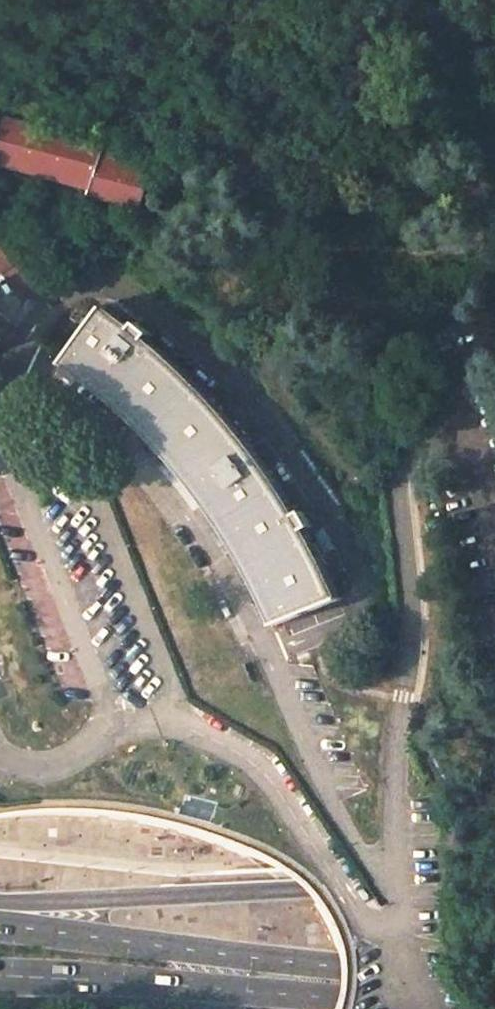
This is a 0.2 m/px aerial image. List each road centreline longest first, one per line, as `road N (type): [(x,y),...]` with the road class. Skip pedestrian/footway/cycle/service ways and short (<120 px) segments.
road 1 (primary): [(494,980),(0,924)]
road 2 (primary): [(0,976),(108,975),(443,1008)]

